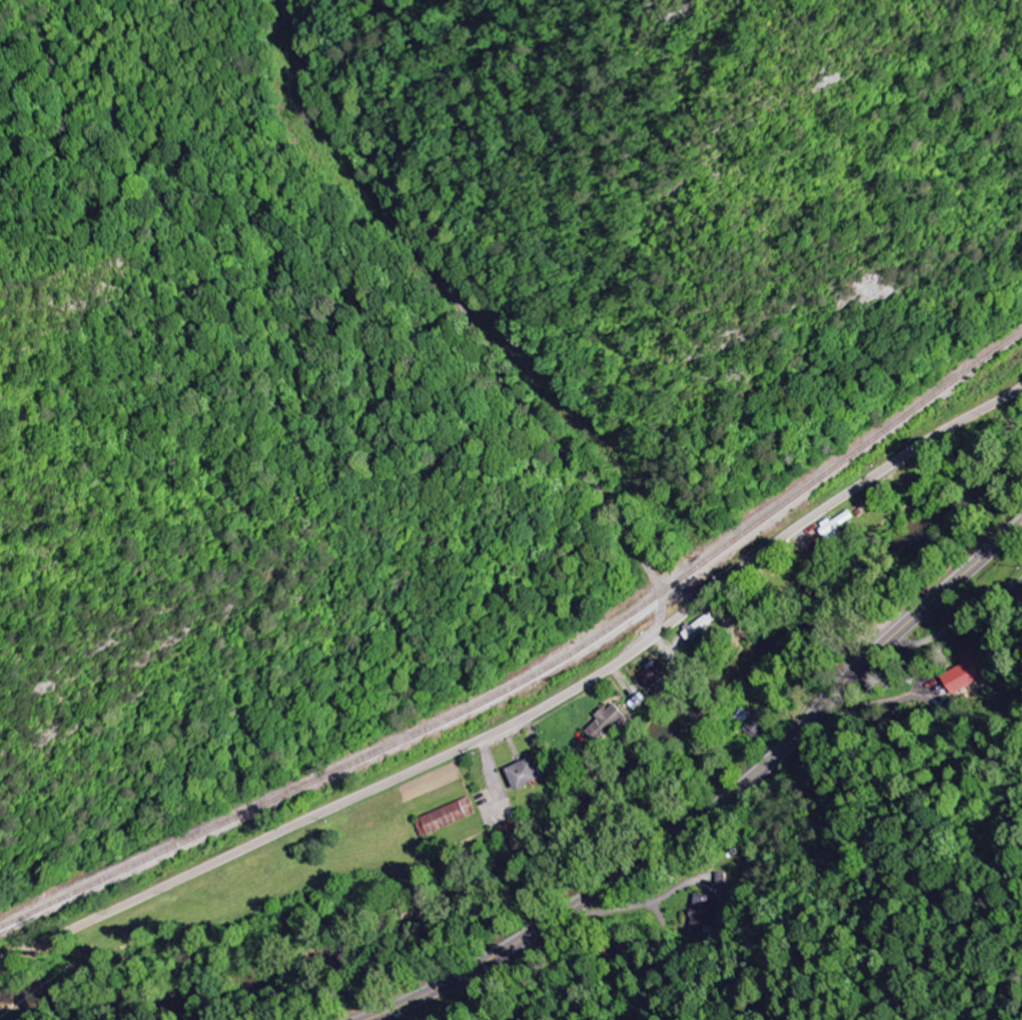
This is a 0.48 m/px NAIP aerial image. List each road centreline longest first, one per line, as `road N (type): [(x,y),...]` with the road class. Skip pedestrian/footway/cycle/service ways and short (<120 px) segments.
road 1 (tertiary): [(0,959),(553,702),(627,657),(814,514),(1021,387)]
road 2 (secondary): [(364,1019),(519,944),(687,831),(1021,526)]
road 3 (residential): [(629,540),(458,314),(361,134)]
road 4 (residential): [(361,134),(289,0)]

